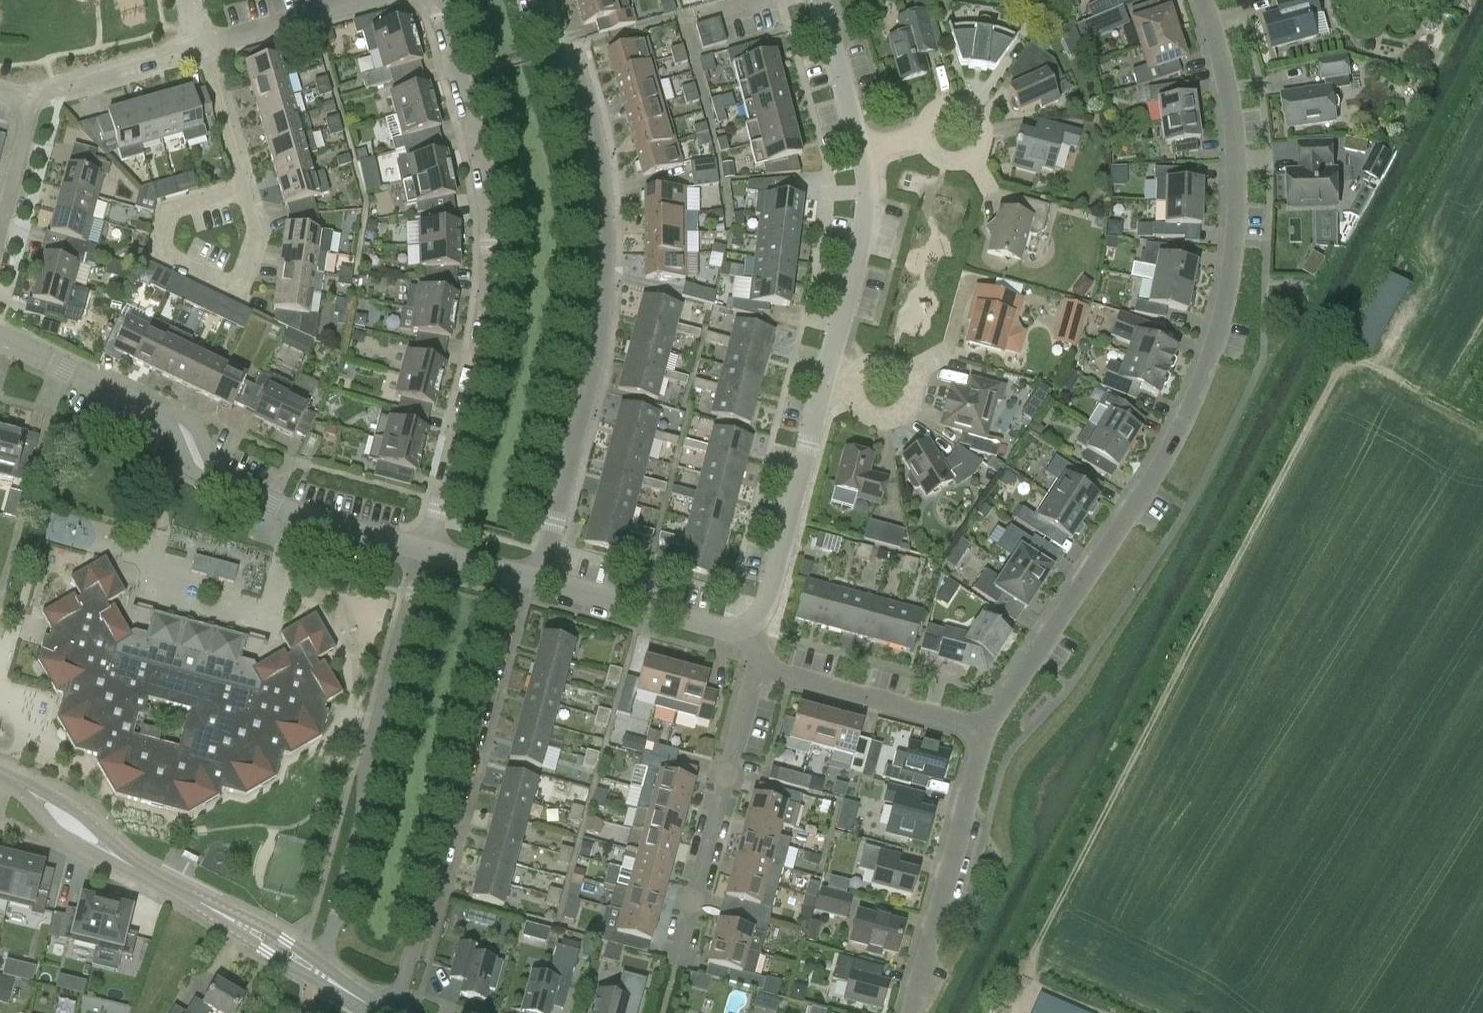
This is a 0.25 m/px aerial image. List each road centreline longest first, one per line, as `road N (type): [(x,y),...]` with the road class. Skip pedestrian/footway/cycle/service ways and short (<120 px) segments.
road 1 (residential): [(988,733),(1151,489),(1223,323),(1235,153),(1204,0)]
road 2 (residential): [(538,0),(554,56),(584,78),(608,217),(602,330),(543,584)]
road 3 (residential): [(425,552),(476,345),(483,278),(477,172),(431,0)]
road 4 (residential): [(425,552),(221,490),(182,426),(0,350)]
road 5 (residential): [(520,577),(401,1012)]
road 6 (residential): [(316,973),(425,552)]
road 7 (tertiary): [(316,973),(122,858),(0,773)]
road 8 (residential): [(677,986),(761,677)]
road 9 (residential): [(911,1012),(988,733)]
road 10 (residential): [(748,639),(822,381)]
road 11 (residential): [(988,733),(761,677)]
road 12 (residential): [(822,381),(869,202),(864,156)]
road 13 (residential): [(248,194),(167,215),(162,258),(242,292)]
road 14 (residential): [(748,639),(543,584)]
road 15 (residential): [(205,52),(383,0)]
road 16 (residential): [(29,99),(205,52)]
road 17 (residential): [(864,156),(822,0)]
road 18 (residential): [(869,370),(902,372),(912,388),(908,410),(877,423),(859,410),(856,388)]
road 19 (residential): [(248,194),(205,52)]
road 20 (residential): [(0,221),(29,99)]

